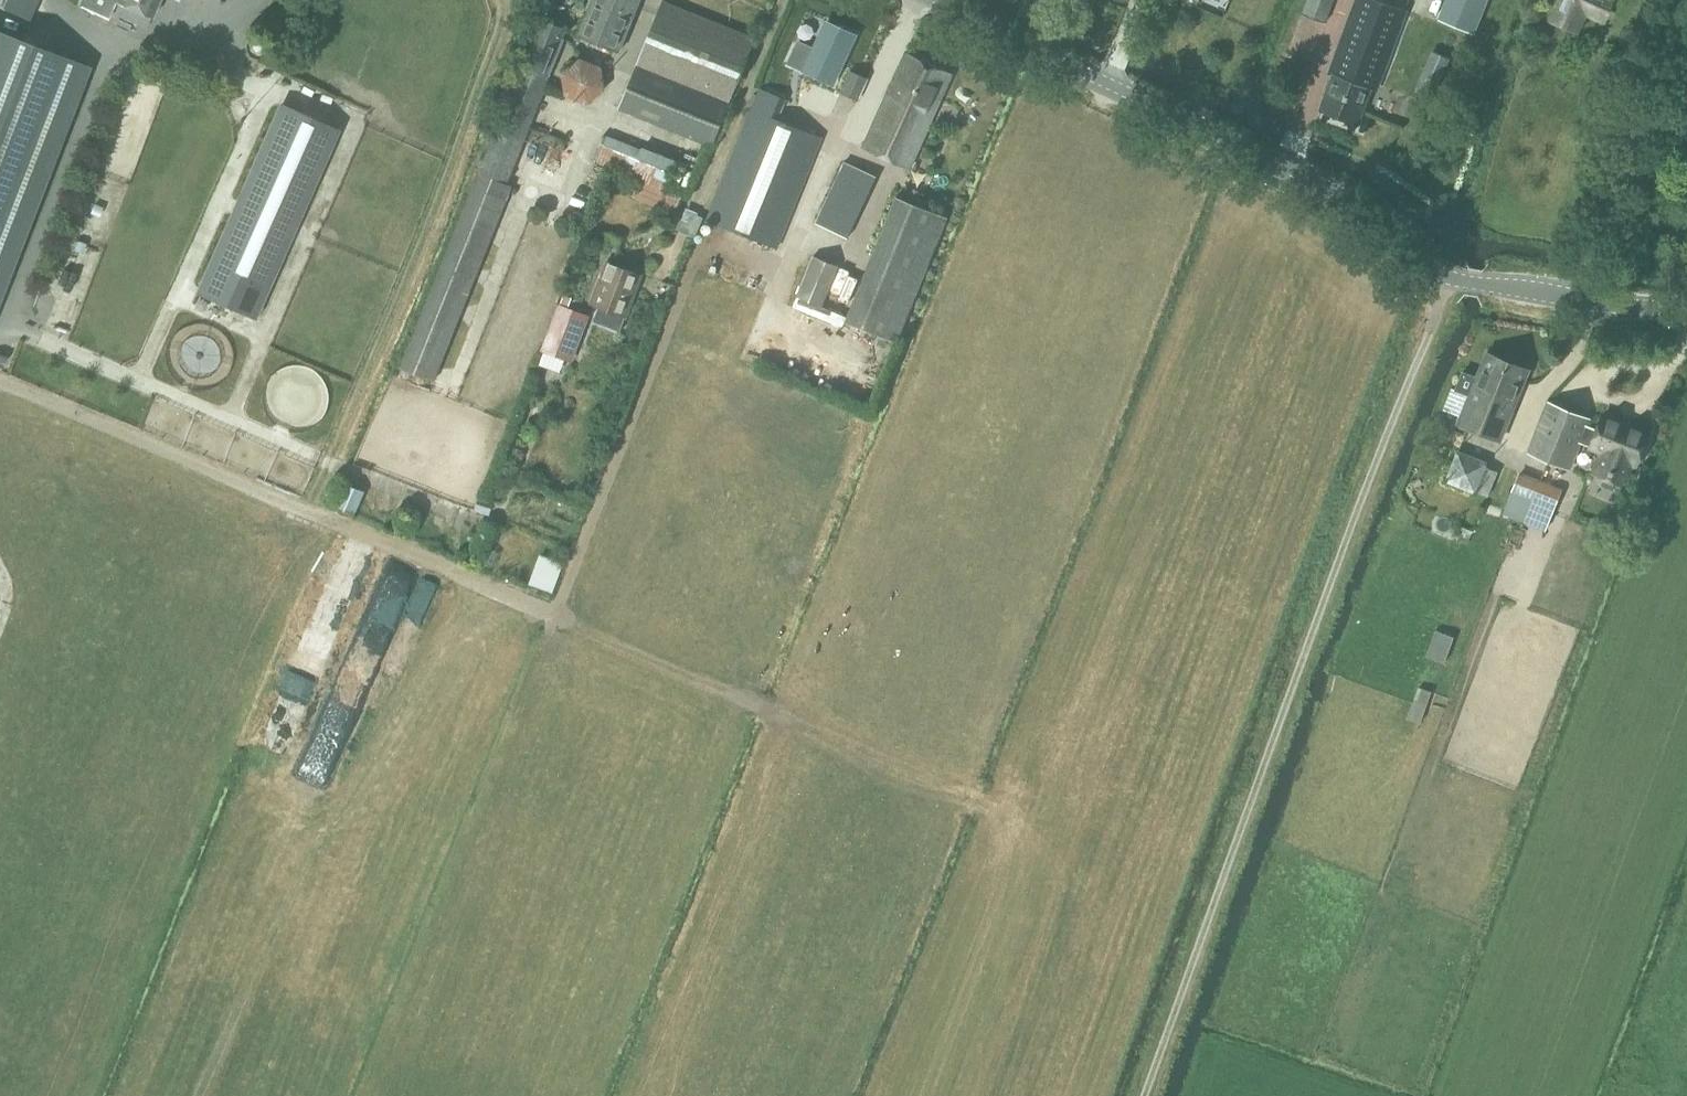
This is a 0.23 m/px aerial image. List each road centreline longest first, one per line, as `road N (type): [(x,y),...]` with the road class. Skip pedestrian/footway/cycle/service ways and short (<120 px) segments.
road 1 (tertiary): [(1686,308),(1446,277),(1343,192),(944,0)]
road 2 (track): [(1686,16),(1582,298)]
road 3 (track): [(1288,167),(1349,0)]

